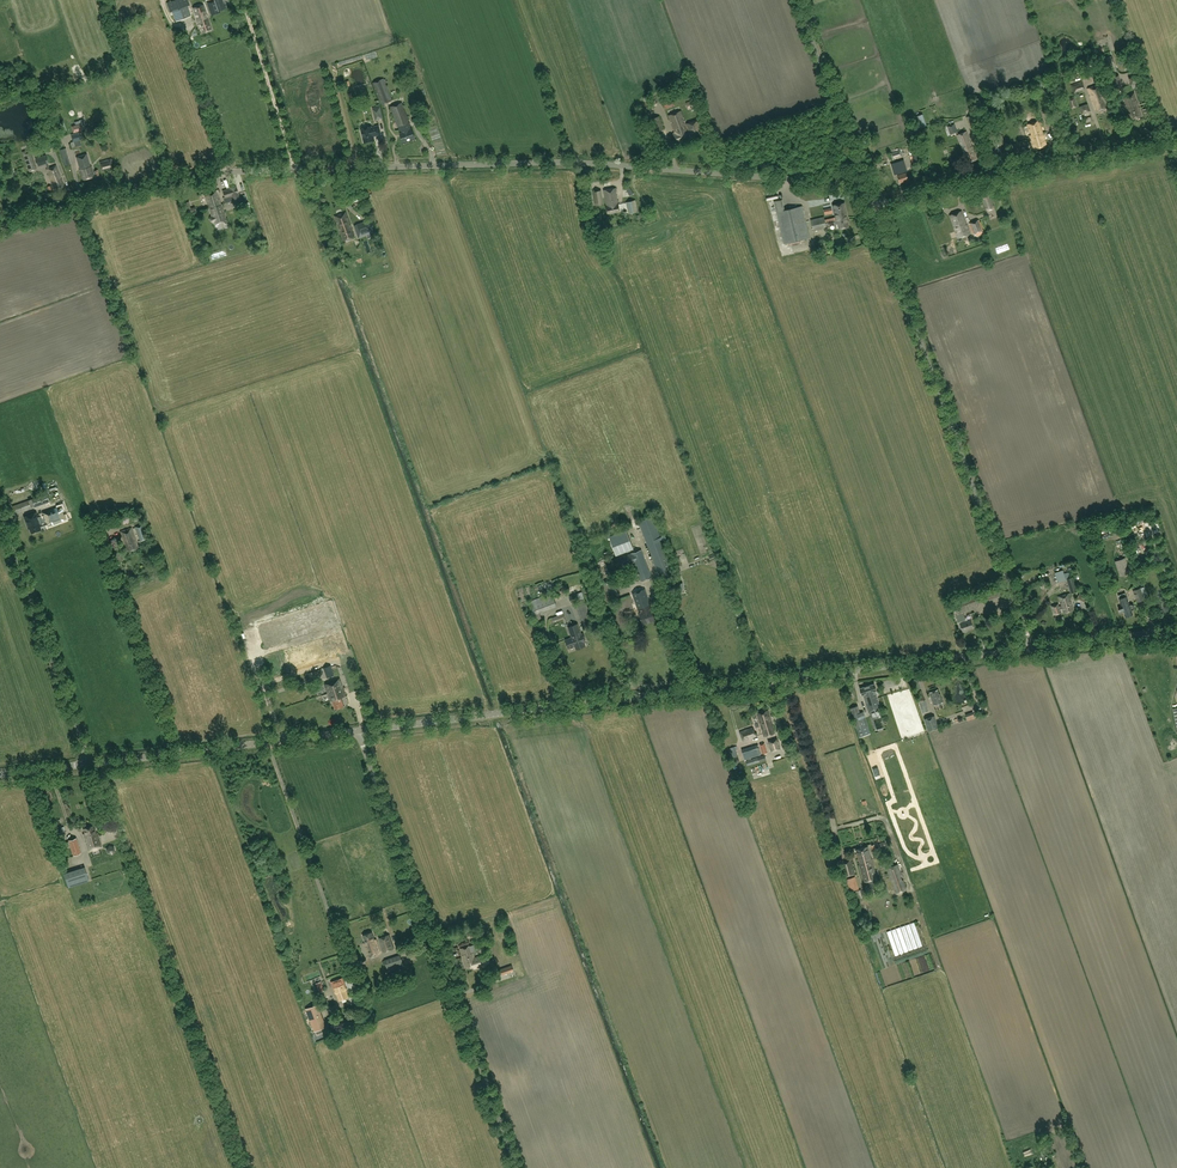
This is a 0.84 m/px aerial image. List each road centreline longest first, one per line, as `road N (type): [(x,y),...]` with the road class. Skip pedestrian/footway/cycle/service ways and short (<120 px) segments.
road 1 (unclassified): [(0,228),(204,176),(532,162),(822,182),(854,175)]
road 2 (tertiary): [(361,730),(1031,648)]
road 3 (unclassified): [(1031,648),(874,208)]
road 4 (unclassified): [(521,1167),(361,730)]
road 5 (unclassified): [(874,208),(1176,145)]
road 6 (tertiary): [(90,761),(361,730)]
road 7 (unclassified): [(90,761),(0,507)]
road 8 (unclassified): [(854,175),(796,0)]
road 9 (track): [(242,0),(296,172)]
road 10 (tertiary): [(1031,648),(1176,630)]
road 11 (track): [(187,48),(228,175)]

